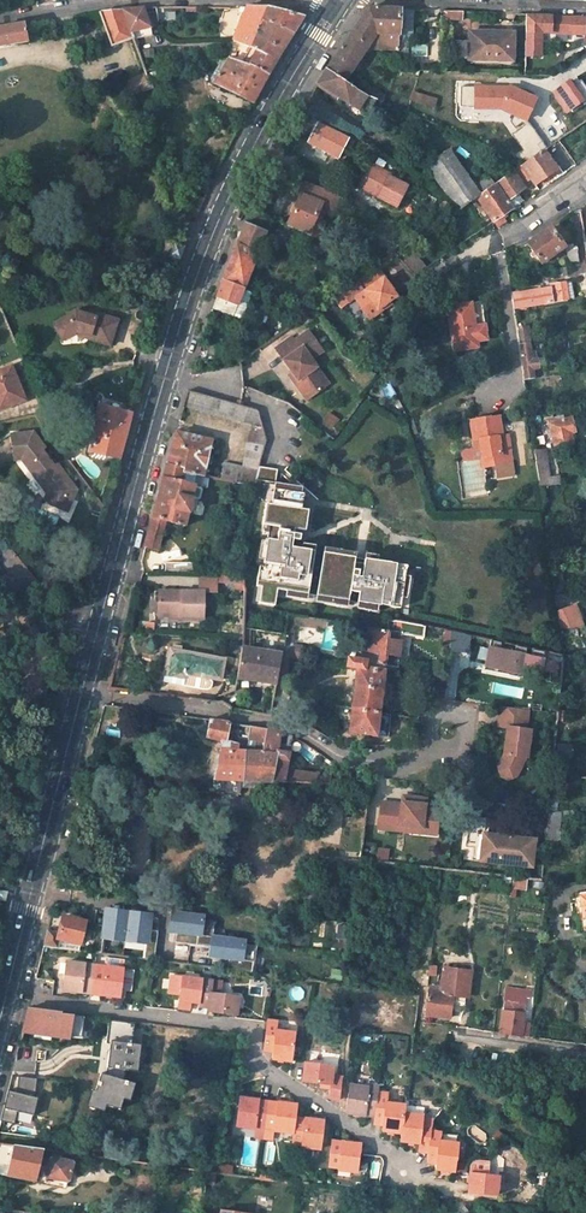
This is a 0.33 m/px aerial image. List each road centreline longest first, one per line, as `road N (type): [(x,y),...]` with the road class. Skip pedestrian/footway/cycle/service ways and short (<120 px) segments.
road 1 (primary): [(333,15),(246,164),(202,266),(93,649)]
road 2 (residential): [(81,694),(284,721),(341,755),(378,762),(420,760),(448,740)]
road 3 (unclassified): [(585,10),(365,0)]
road 4 (primary): [(81,694),(33,884)]
road 5 (unclassified): [(585,1062),(422,1038)]
road 6 (primary): [(33,884),(0,1022)]
road 7 (residential): [(0,546),(93,649)]
road 8 (residential): [(0,19),(119,0)]

